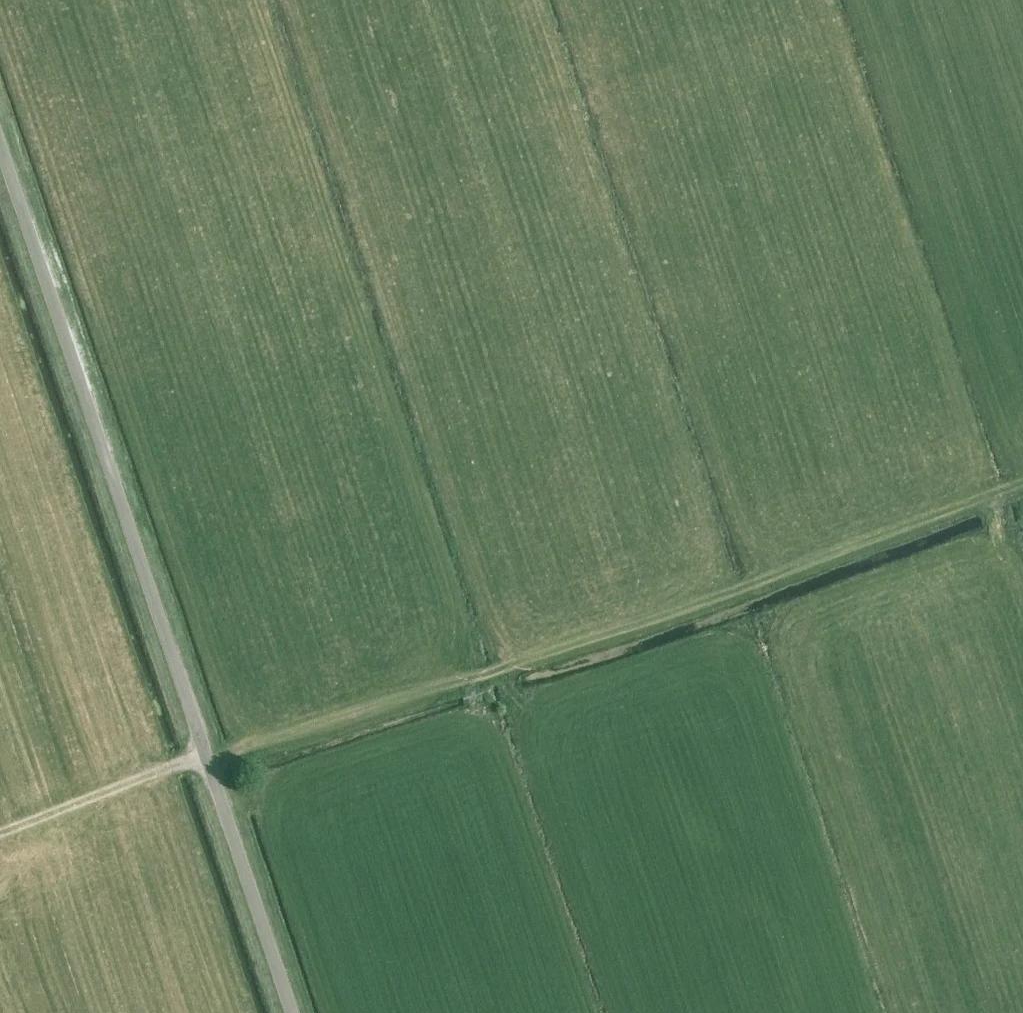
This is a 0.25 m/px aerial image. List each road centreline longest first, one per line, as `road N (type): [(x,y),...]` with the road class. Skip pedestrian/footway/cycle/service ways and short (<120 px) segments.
road 1 (unclassified): [(291,1012),(0,146)]

